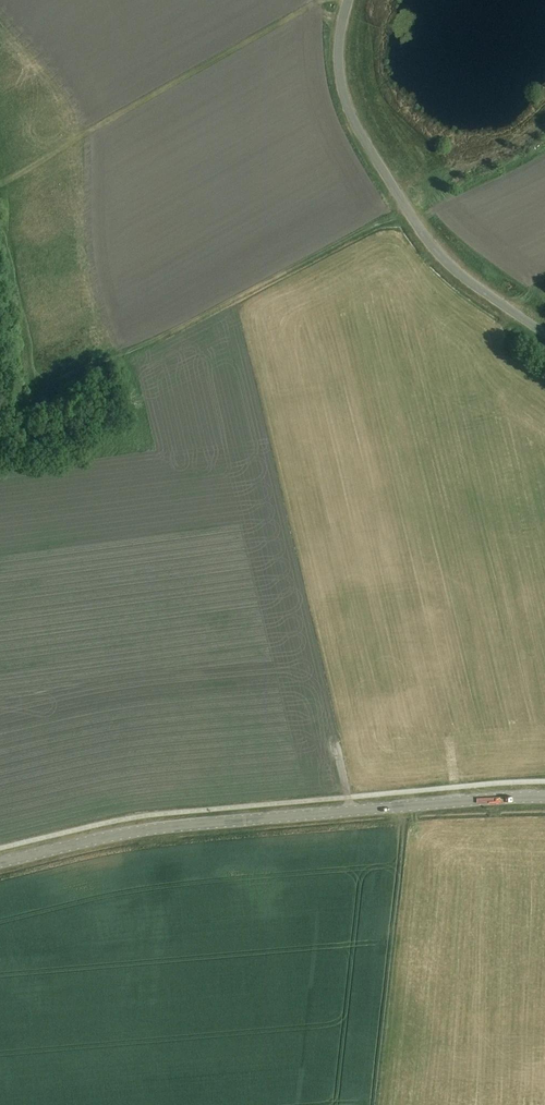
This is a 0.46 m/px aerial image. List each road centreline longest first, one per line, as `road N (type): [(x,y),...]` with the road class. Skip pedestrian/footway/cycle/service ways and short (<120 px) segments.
road 1 (tertiary): [(544,796),(161,829),(0,863)]
road 2 (unclassified): [(544,332),(428,241),(363,138),(339,73),(348,0)]

